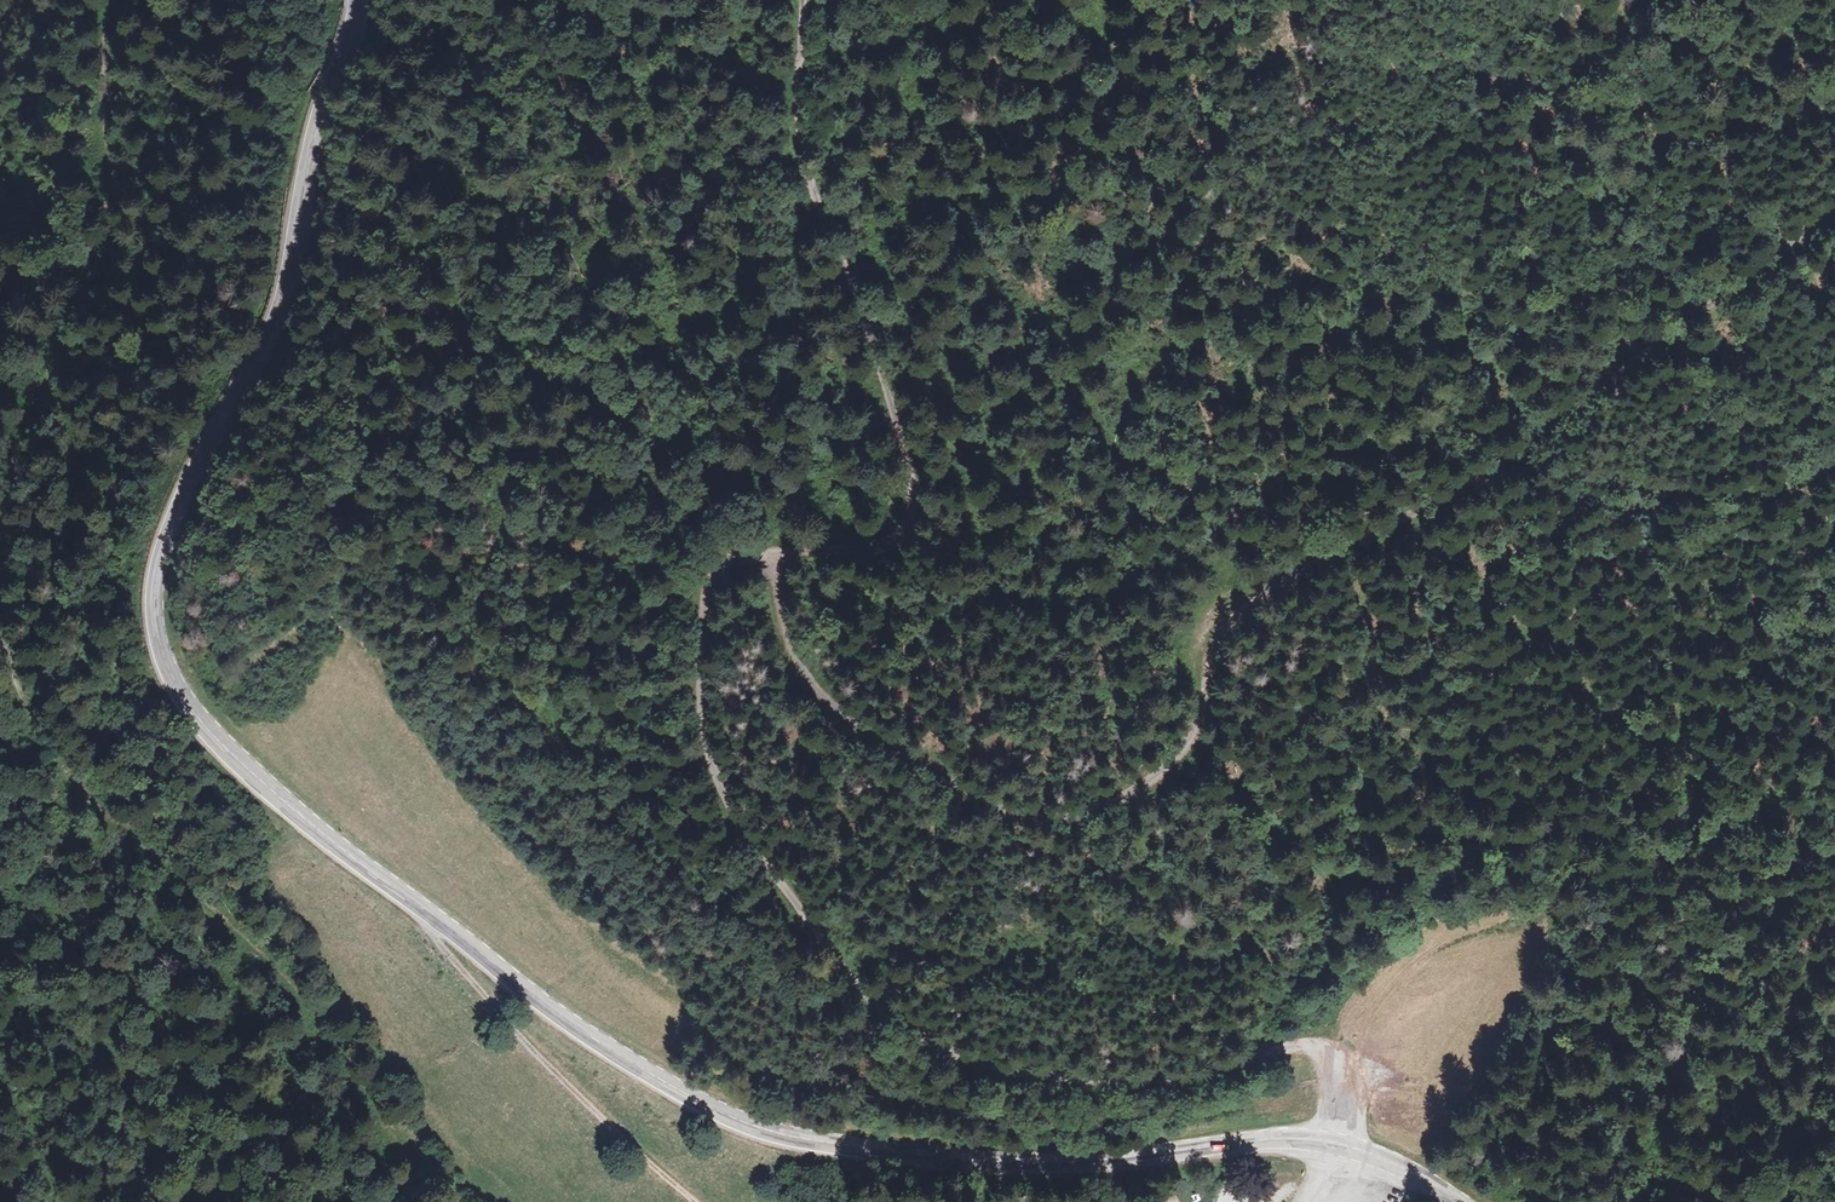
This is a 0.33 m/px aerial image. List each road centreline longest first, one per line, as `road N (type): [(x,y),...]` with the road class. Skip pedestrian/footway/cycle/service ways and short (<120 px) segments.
road 1 (track): [(1834,198),(1539,440),(1525,433),(1409,507),(1253,590),(1213,642),(1187,724),(1167,755),(1075,811),(1008,811),(830,706),(788,646),(768,560),(742,552),(711,571),(698,686),(716,777),(789,899),(882,1014),(949,1057),(1088,1079),(1198,1074),(1284,1045)]
road 2 (secondary): [(363,0),(365,21),(319,136),(283,325),(174,498),(146,579),(149,637),(185,707),(270,792),(555,1017),(738,1121),(988,1162),(1311,1140),(1403,1167),(1458,1201)]
road 3 (track): [(1834,450),(1752,476),(1587,470),(1499,414),(1381,289),(1223,238),(1113,61),(1101,0)]
road 4 (track): [(768,560),(892,542),(909,530),(913,514),(905,445),(803,160),(801,0)]
road 5 (track): [(1590,1201),(1651,1111),(1834,684)]
road 6 (track): [(124,0),(100,70),(104,175),(91,297),(29,410),(0,495)]
road 7 (track): [(0,631),(25,706),(63,767),(234,923)]
road 8 (track): [(234,923),(447,1201)]
road 9 (track): [(336,1057),(358,1018),(283,898),(271,858),(286,840),(326,836)]
road 10 (track): [(234,923),(157,749),(185,707)]

